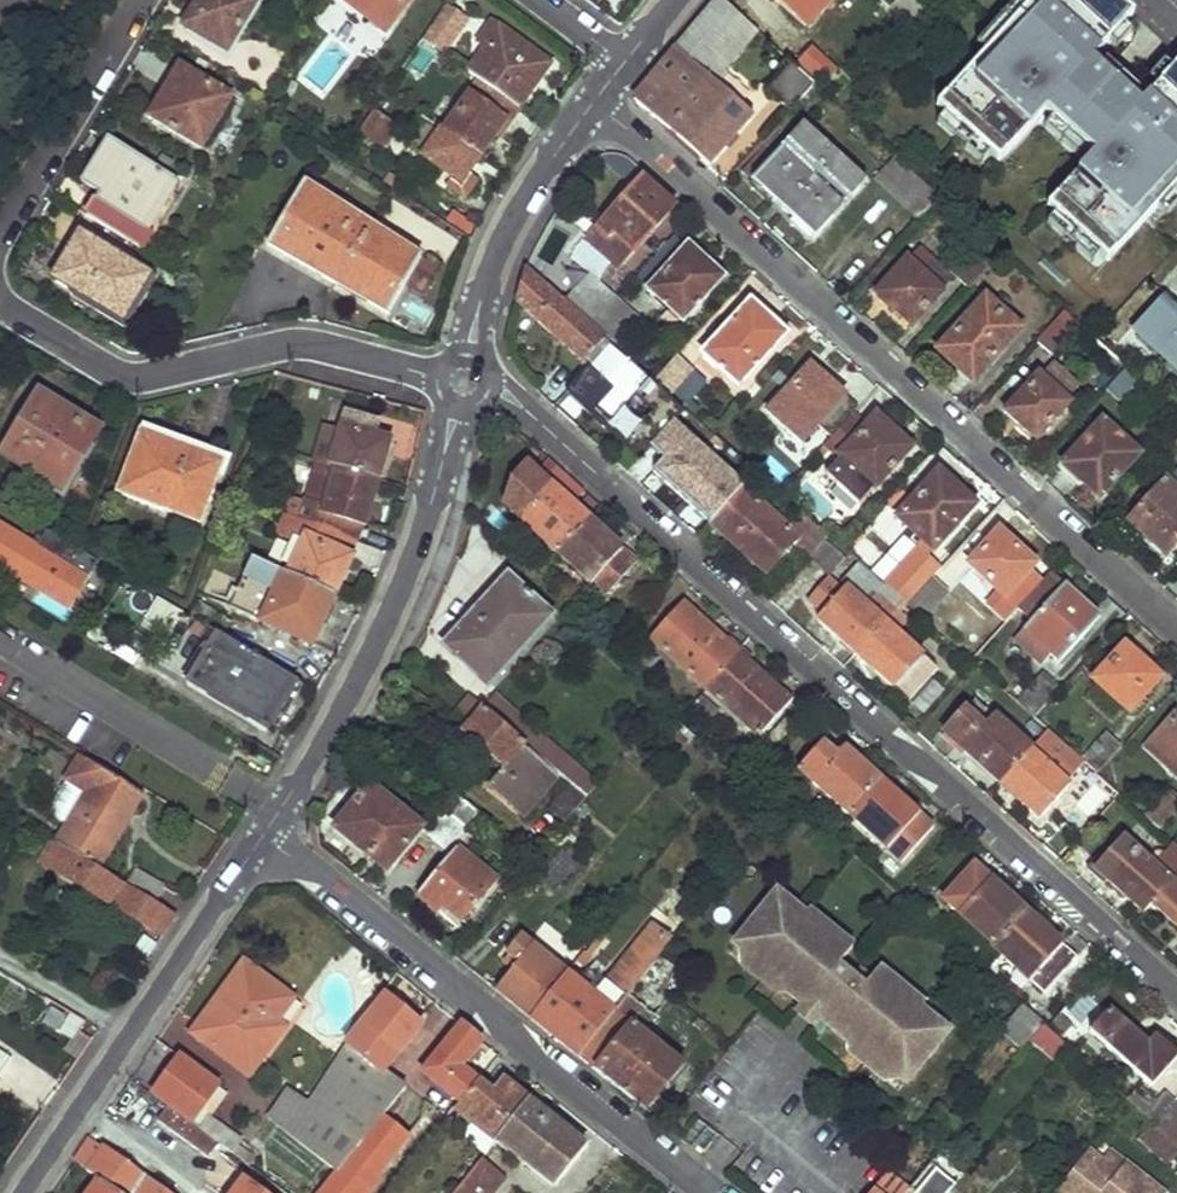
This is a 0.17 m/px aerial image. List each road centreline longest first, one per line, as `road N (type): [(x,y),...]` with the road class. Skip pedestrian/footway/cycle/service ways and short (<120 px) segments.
road 1 (residential): [(1176,995),(545,427)]
road 2 (residential): [(594,102),(1176,627)]
road 3 (residential): [(264,836),(712,1192)]
road 4 (residential): [(438,375),(273,342),(129,373),(0,305)]
road 5 (residential): [(26,1192),(264,836)]
road 6 (residential): [(264,836),(369,659),(436,486)]
road 7 (residential): [(0,237),(144,0)]
road 8 (residential): [(486,283),(541,173),(594,102)]

